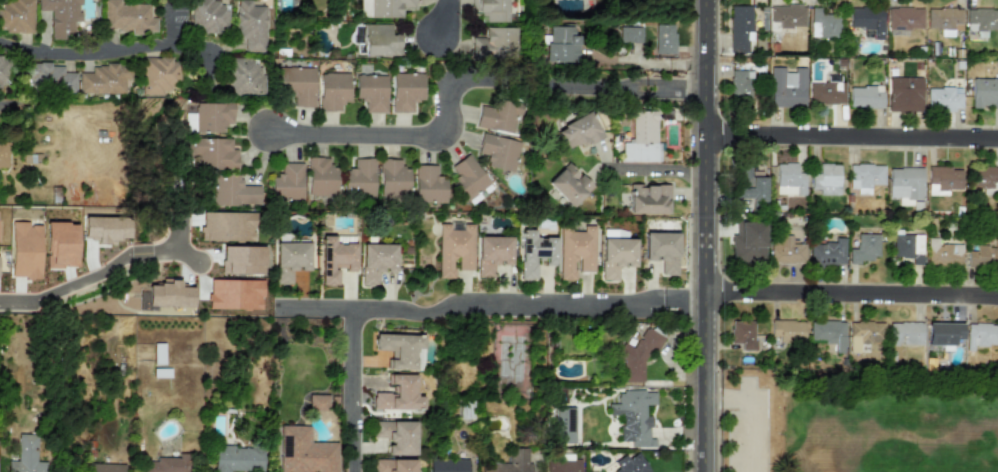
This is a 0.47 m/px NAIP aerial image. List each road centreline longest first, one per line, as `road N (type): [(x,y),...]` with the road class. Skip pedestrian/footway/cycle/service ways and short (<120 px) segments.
road 1 (residential): [(708,93),(450,83),(449,140),(270,135)]
road 2 (tertiary): [(707,471),(708,0)]
road 3 (residential): [(660,302),(469,303),(426,314),(273,309)]
road 4 (residential): [(707,290),(997,296)]
road 5 (residential): [(997,138),(708,134)]
road 6 (residential): [(0,49),(33,59),(174,52),(206,63),(206,101)]
road 7 (residential): [(0,298),(36,299),(125,256),(172,248),(177,224)]
road 8 (residential): [(350,311),(350,471)]

